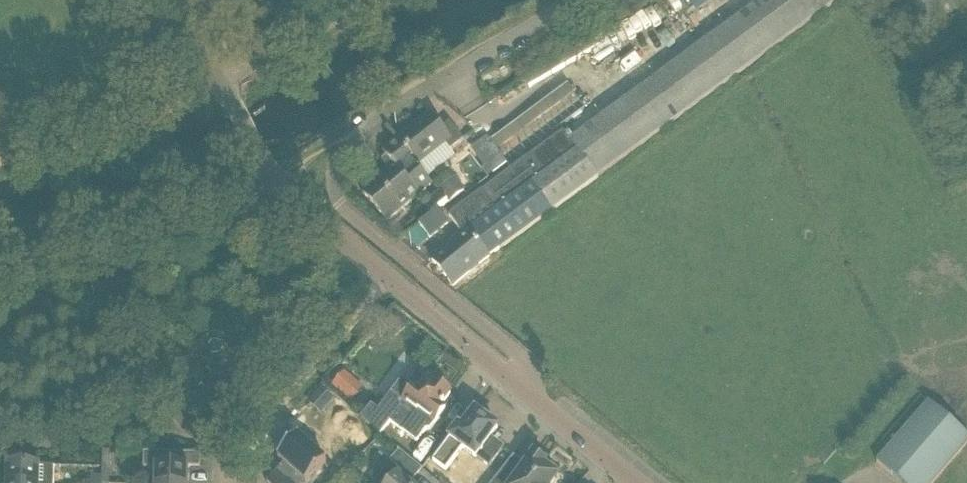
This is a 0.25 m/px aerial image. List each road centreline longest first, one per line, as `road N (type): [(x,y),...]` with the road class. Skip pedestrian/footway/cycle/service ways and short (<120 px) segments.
road 1 (unclassified): [(522,391),(520,361),(346,216),(336,194),(337,169),(361,132),(566,0)]
road 2 (tertiary): [(522,391),(277,187),(222,80),(143,0)]
road 3 (track): [(222,80),(95,139),(0,161)]
road 4 (track): [(238,438),(391,283)]
road 5 (tertiary): [(631,482),(522,391)]

